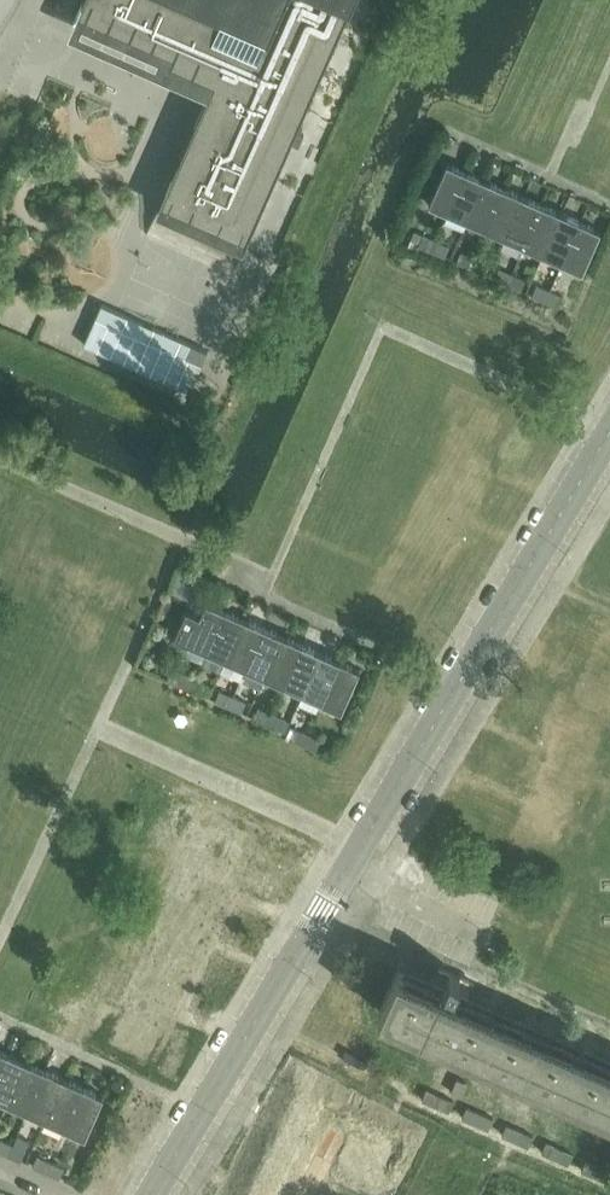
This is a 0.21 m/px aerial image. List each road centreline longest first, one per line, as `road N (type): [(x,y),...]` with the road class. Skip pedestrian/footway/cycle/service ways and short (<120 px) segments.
road 1 (unclassified): [(152,1194),(609,434)]

